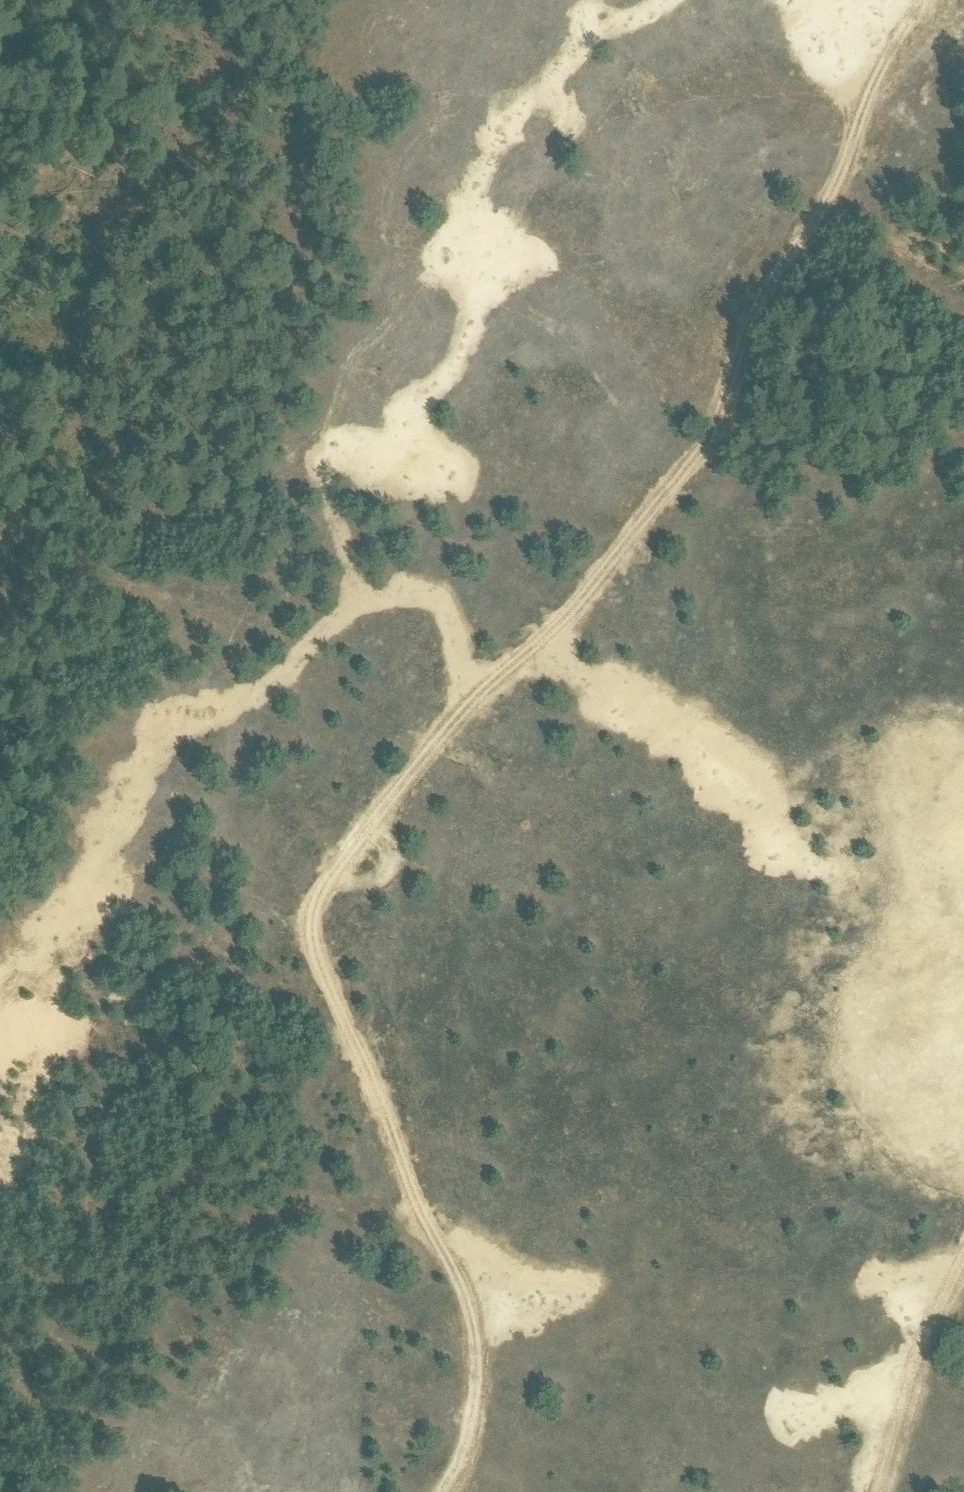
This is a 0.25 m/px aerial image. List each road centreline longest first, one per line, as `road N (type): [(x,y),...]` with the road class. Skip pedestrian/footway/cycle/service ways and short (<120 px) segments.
road 1 (track): [(446,1491),(465,1469),(475,1428),(479,1311),(463,1274),(415,1219),(311,912),(332,869),(461,713),(556,632),(662,501),(795,255),(842,194),(857,112),(925,0)]

